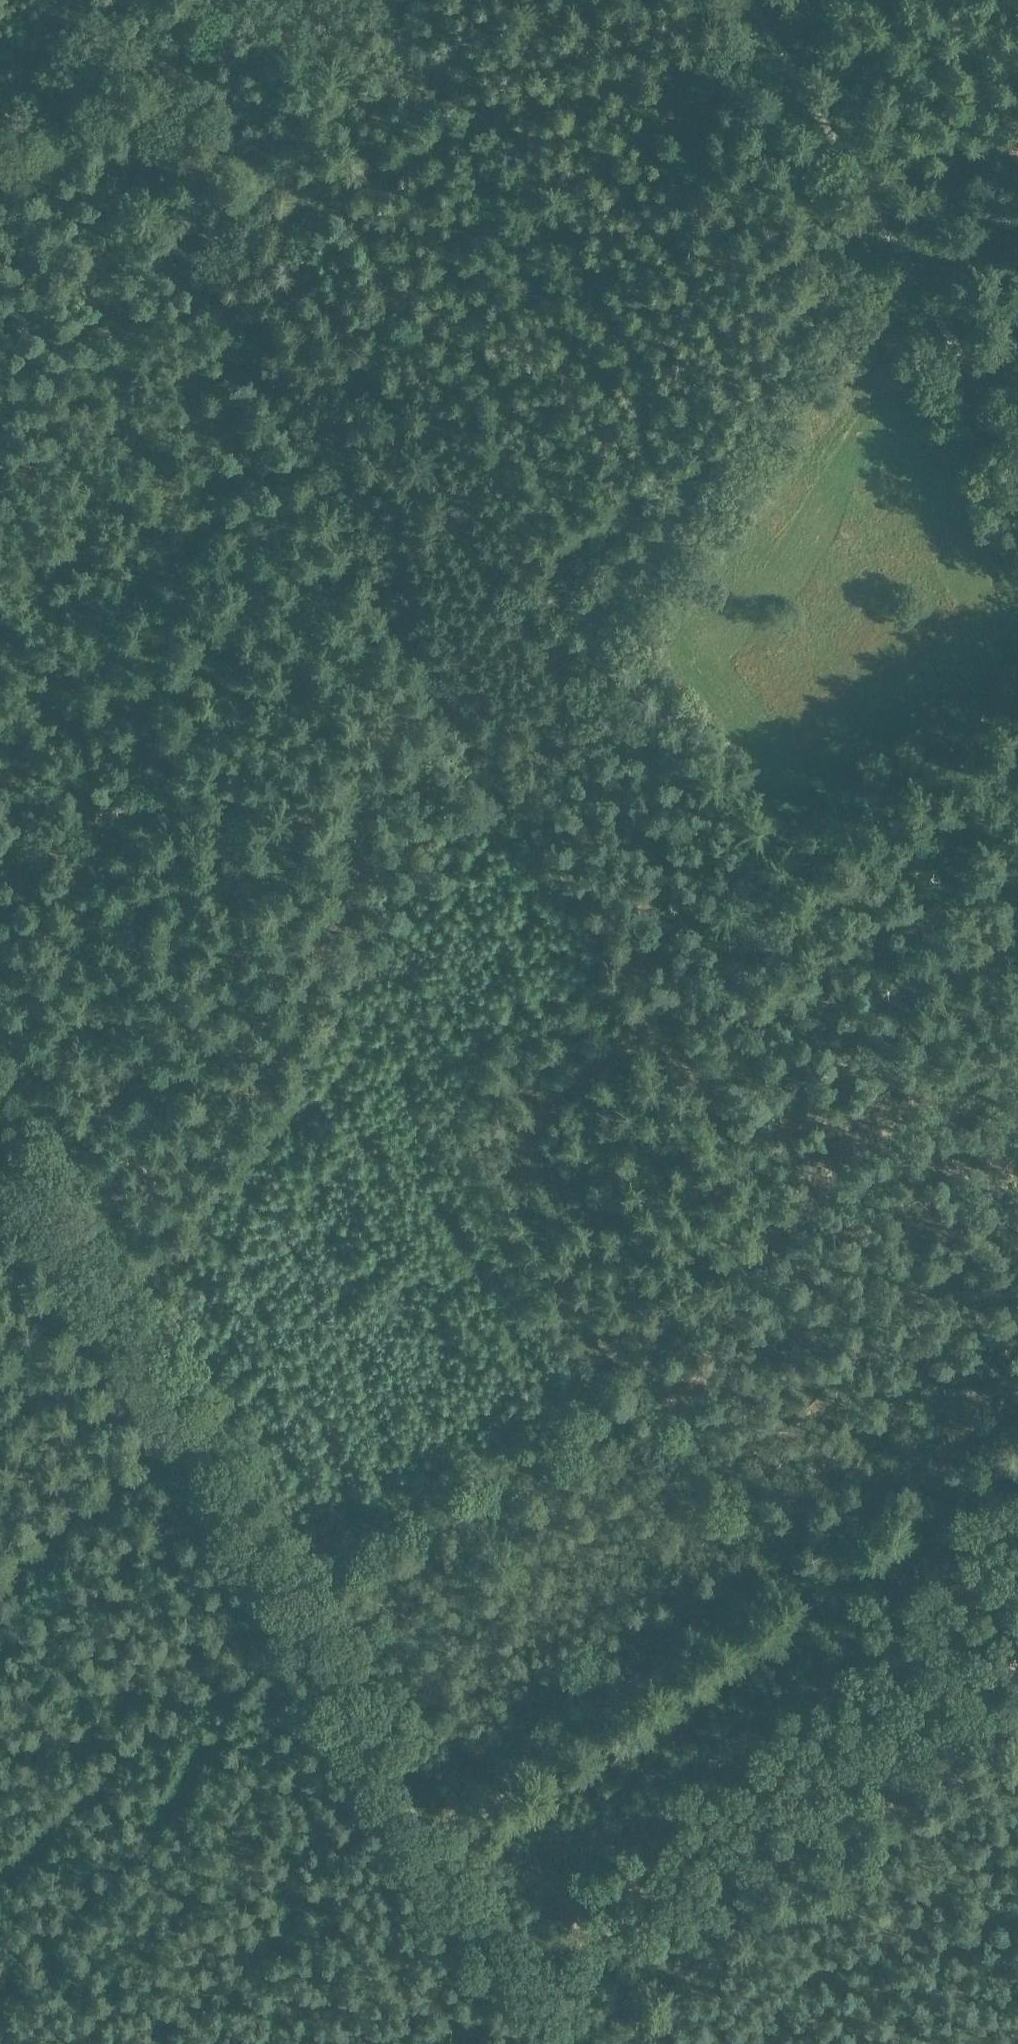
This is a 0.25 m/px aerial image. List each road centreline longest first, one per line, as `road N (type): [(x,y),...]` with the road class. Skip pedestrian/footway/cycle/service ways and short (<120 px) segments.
road 1 (track): [(0,1115),(283,1598)]
road 2 (track): [(283,1598),(431,1846)]
road 3 (track): [(431,1846),(545,2043)]

